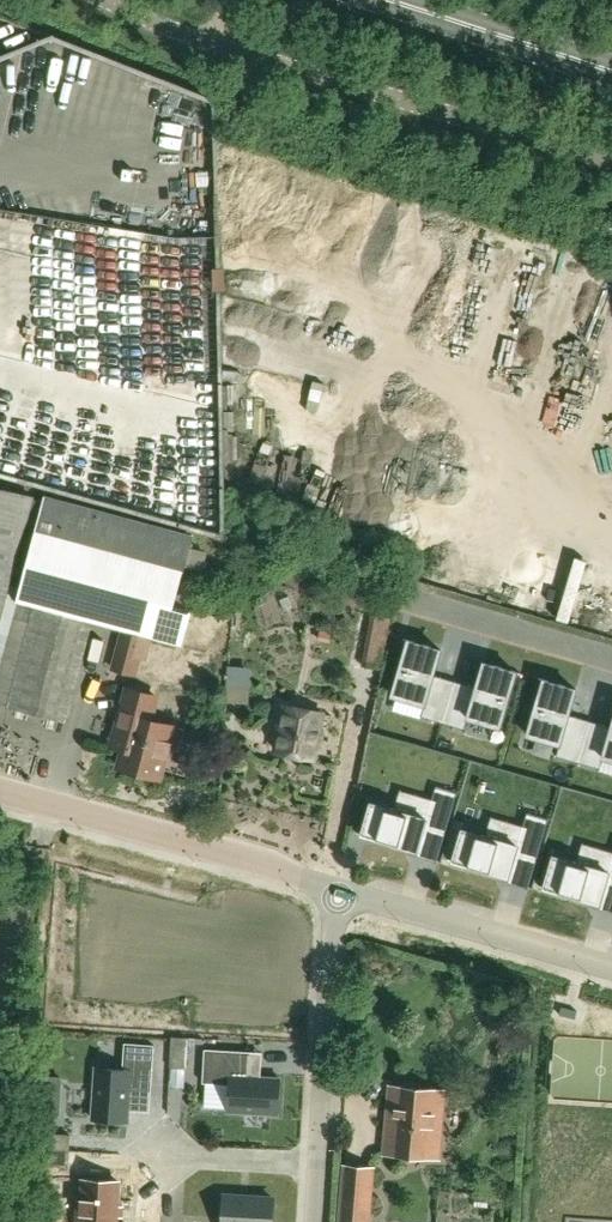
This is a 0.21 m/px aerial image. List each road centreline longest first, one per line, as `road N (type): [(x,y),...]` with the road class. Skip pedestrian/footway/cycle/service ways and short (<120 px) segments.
road 1 (residential): [(335,897),(0,808)]
road 2 (residential): [(611,973),(335,897)]
road 3 (residential): [(316,1164),(335,897)]
road 4 (primary): [(611,71),(389,0)]
road 5 (residential): [(611,654),(433,600)]
road 6 (residential): [(316,1164),(176,1156)]

